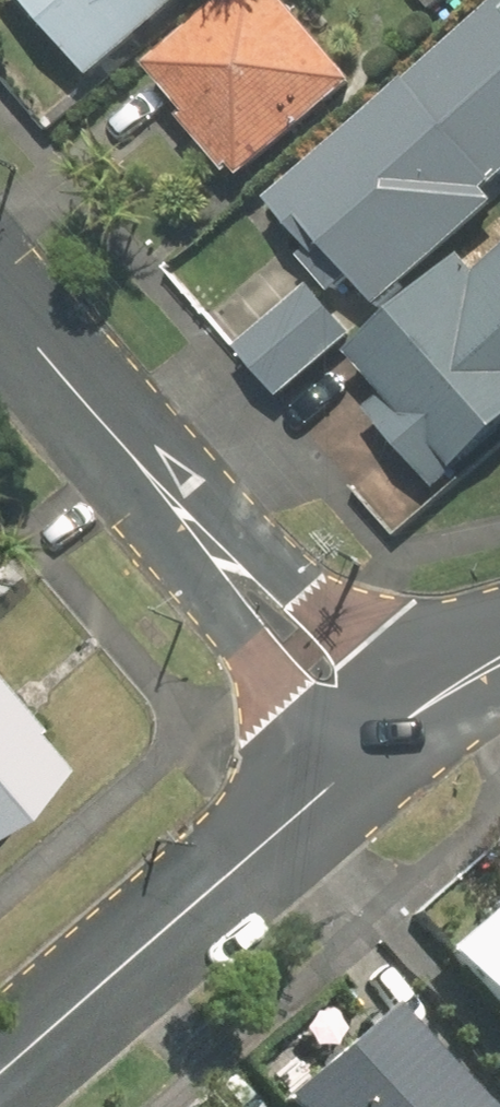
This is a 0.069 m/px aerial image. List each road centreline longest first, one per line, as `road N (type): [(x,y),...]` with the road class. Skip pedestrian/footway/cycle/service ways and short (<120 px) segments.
road 1 (tertiary): [(45,350),(337,611),(427,703)]
road 2 (tertiary): [(343,772),(265,675),(45,350)]
road 3 (residential): [(343,772),(0,1071)]

